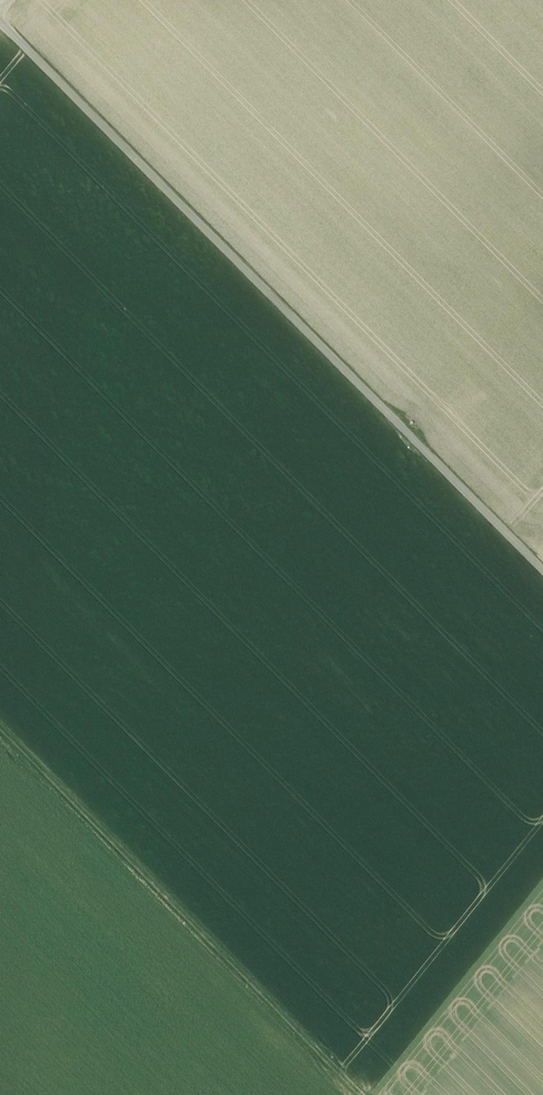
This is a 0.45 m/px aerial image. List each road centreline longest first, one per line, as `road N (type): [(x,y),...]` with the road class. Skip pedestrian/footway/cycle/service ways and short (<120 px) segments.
road 1 (track): [(0,22),(542,571)]
road 2 (track): [(0,730),(361,1094)]

